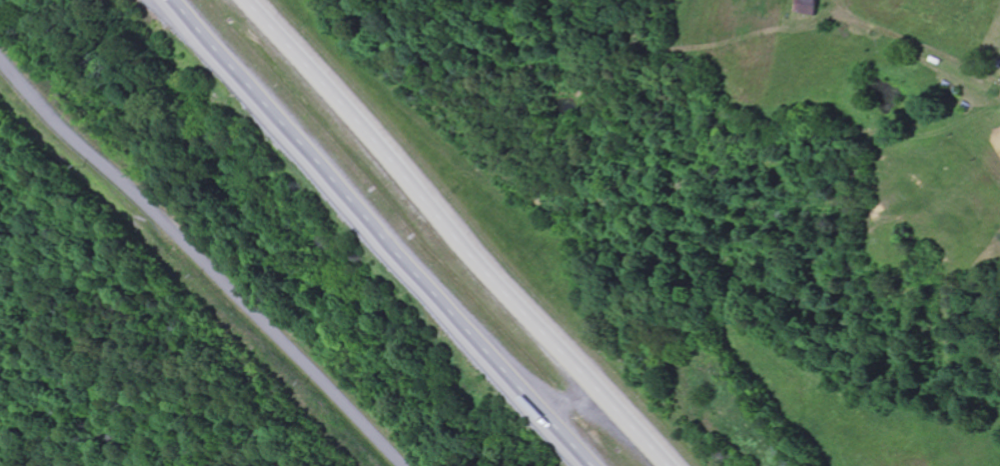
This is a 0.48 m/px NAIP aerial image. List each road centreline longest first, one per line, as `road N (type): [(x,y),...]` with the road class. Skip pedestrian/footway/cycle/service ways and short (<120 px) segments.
road 1 (motorway): [(174,0),(593,465)]
road 2 (motorway): [(662,465),(246,0)]
road 3 (residential): [(0,55),(401,465)]

